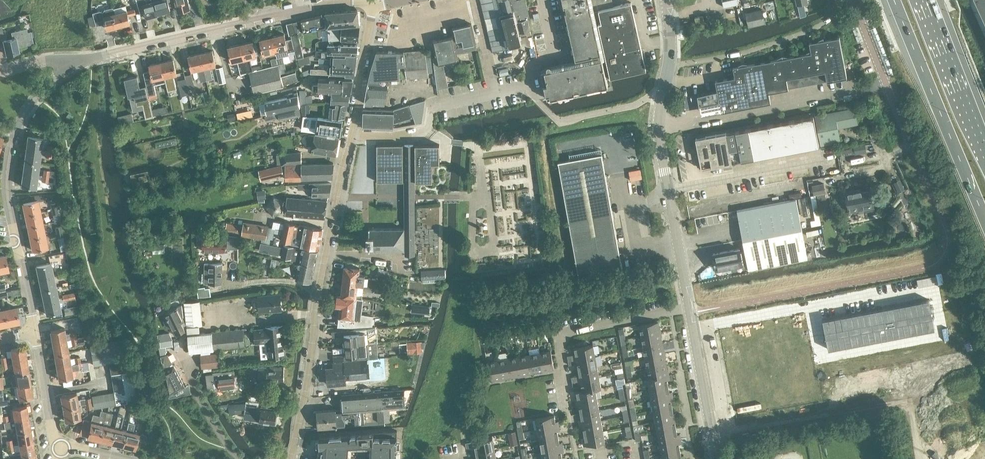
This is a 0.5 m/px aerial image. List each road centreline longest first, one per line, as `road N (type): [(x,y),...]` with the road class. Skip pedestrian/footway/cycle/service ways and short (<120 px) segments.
road 1 (residential): [(350,138),(292,458)]
road 2 (tertiary): [(691,311),(659,127),(671,42),(665,0)]
road 3 (residential): [(36,330),(8,194),(15,136),(35,96),(84,58)]
road 4 (residential): [(84,58),(381,3)]
road 5 (primary): [(895,0),(984,218)]
road 6 (residential): [(567,410),(565,332),(691,311)]
road 7 (unclassified): [(853,0),(910,143),(881,160)]
road 8 (residential): [(350,138),(426,133),(440,104),(495,94)]
road 9 (primary): [(984,153),(926,0)]
road 10 (tertiary): [(718,458),(691,311)]
road 11 (unclassified): [(495,94),(530,88),(532,66),(556,53),(545,0)]
road 12 (residential): [(381,3),(350,138)]

